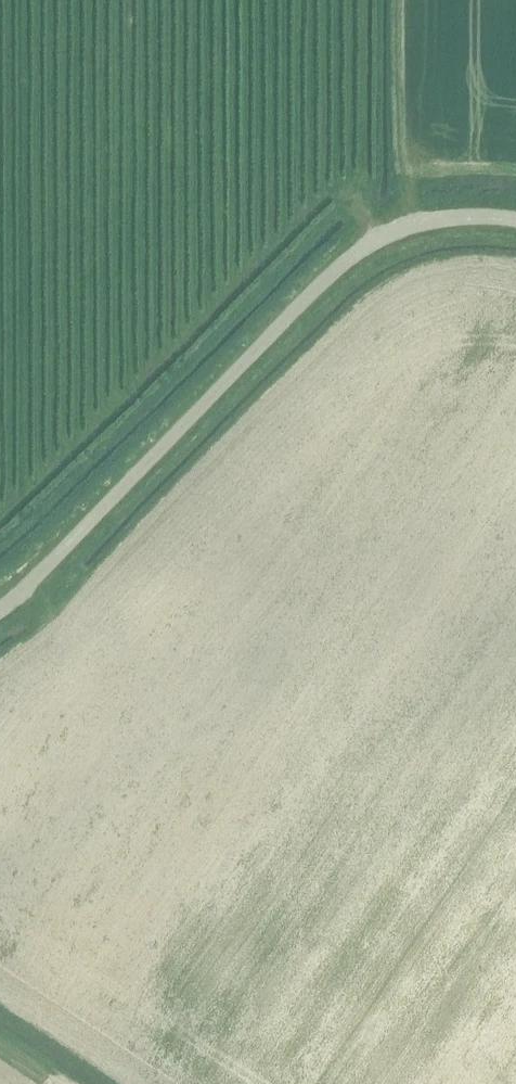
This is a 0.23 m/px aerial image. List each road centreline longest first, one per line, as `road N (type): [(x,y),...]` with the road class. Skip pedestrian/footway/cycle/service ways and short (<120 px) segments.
road 1 (unclassified): [(515,222),(421,223),(370,247),(0,612)]
road 2 (track): [(421,223),(404,173),(402,0)]

